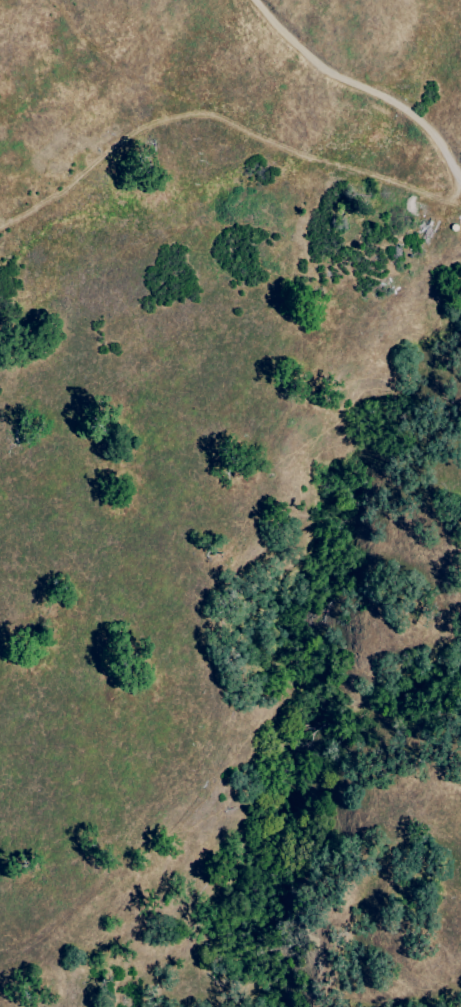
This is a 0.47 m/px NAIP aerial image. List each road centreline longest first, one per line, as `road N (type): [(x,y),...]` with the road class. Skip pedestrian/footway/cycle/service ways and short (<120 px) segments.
road 1 (track): [(0,229),(82,164),(167,125),(214,127),(295,167),(430,206),(448,203),(460,184)]
road 2 (track): [(460,182),(411,113),(289,45),(253,0)]

